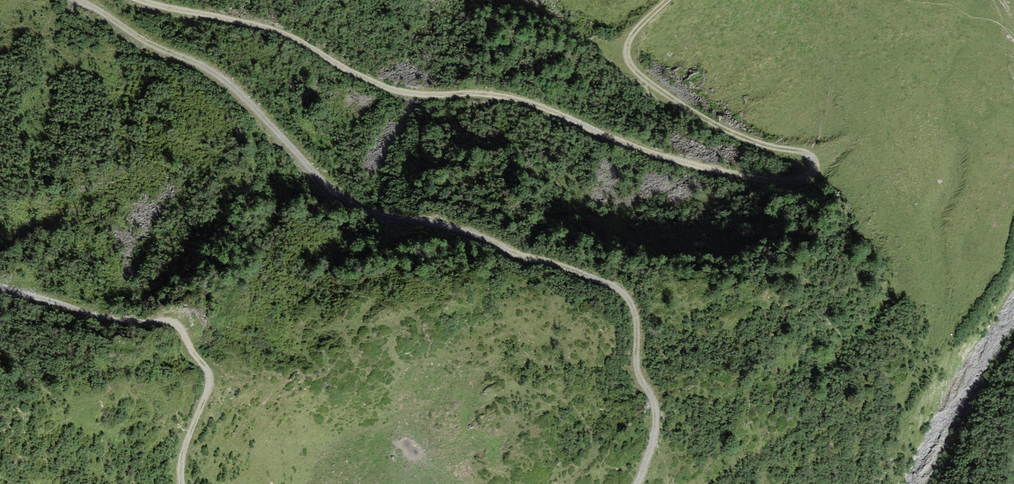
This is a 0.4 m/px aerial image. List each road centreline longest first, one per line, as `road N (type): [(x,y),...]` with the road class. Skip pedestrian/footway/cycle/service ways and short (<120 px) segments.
road 1 (track): [(667,0),(623,47),(629,62),(753,139),(811,158),(817,168),(806,178),(668,160),(518,99),(374,84),(254,20),(143,0)]
road 2 (track): [(86,0),(155,47),(217,73),(358,203),(604,292),(637,398),(639,431),(626,483)]
road 3 (track): [(176,483),(175,454),(196,390),(165,329),(100,320),(0,291)]

